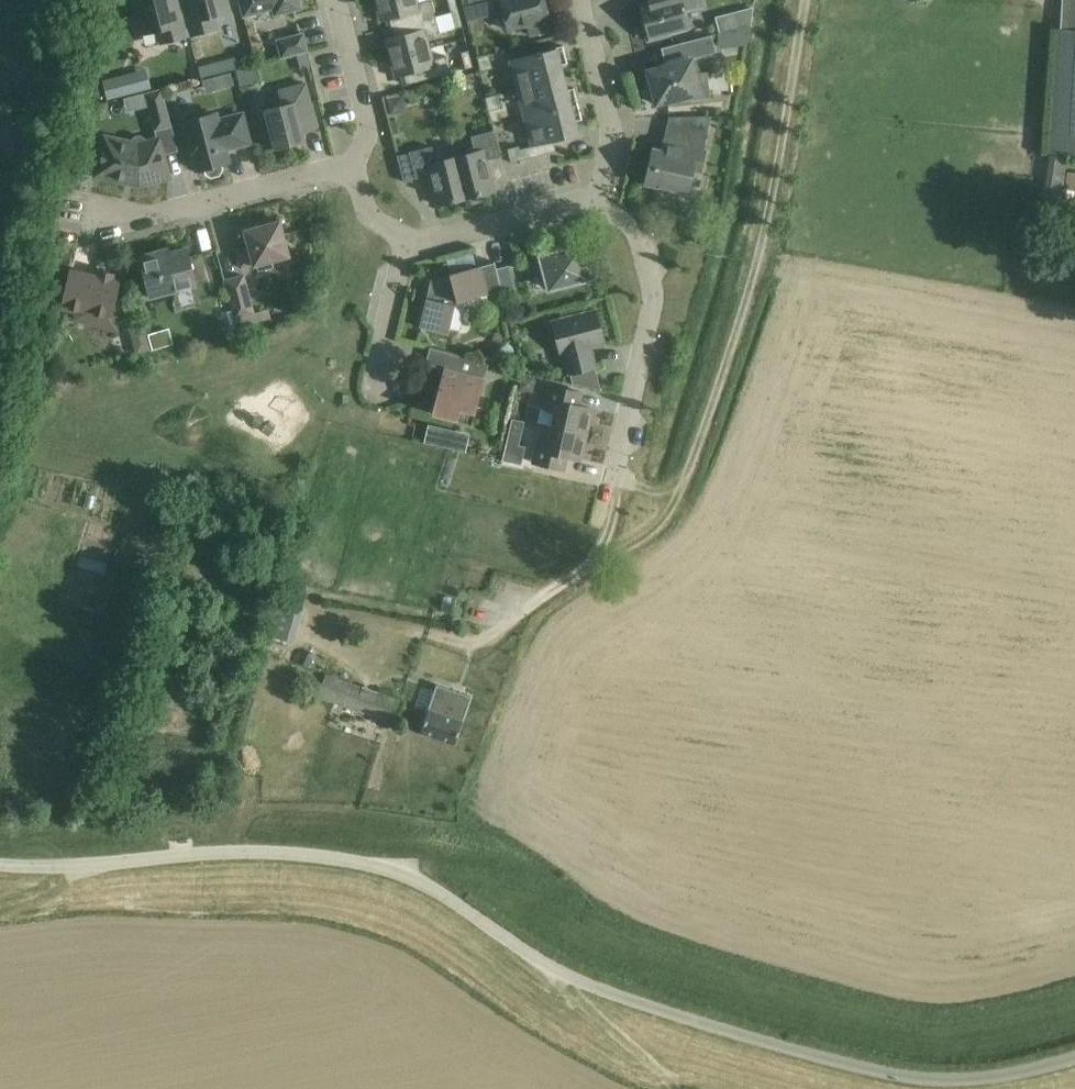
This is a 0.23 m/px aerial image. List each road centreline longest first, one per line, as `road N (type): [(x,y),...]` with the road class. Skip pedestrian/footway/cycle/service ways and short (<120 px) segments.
road 1 (unclassified): [(0,869),(229,856),(339,863),(419,887),(561,978),(733,1038),(903,1081),(957,1084),(1074,1059)]
road 2 (track): [(492,639),(590,567),(643,542),(690,476),(792,155),(817,0)]
road 3 (residential): [(598,205),(635,234),(653,300),(615,480)]
road 4 (residential): [(355,167),(137,218),(91,210)]
road 5 (residential): [(598,205),(613,128),(585,0)]
road 6 (residential): [(410,242),(598,205)]
road 7 (residential): [(335,0),(370,123),(355,167)]
road 8 (residential): [(379,379),(410,242)]

